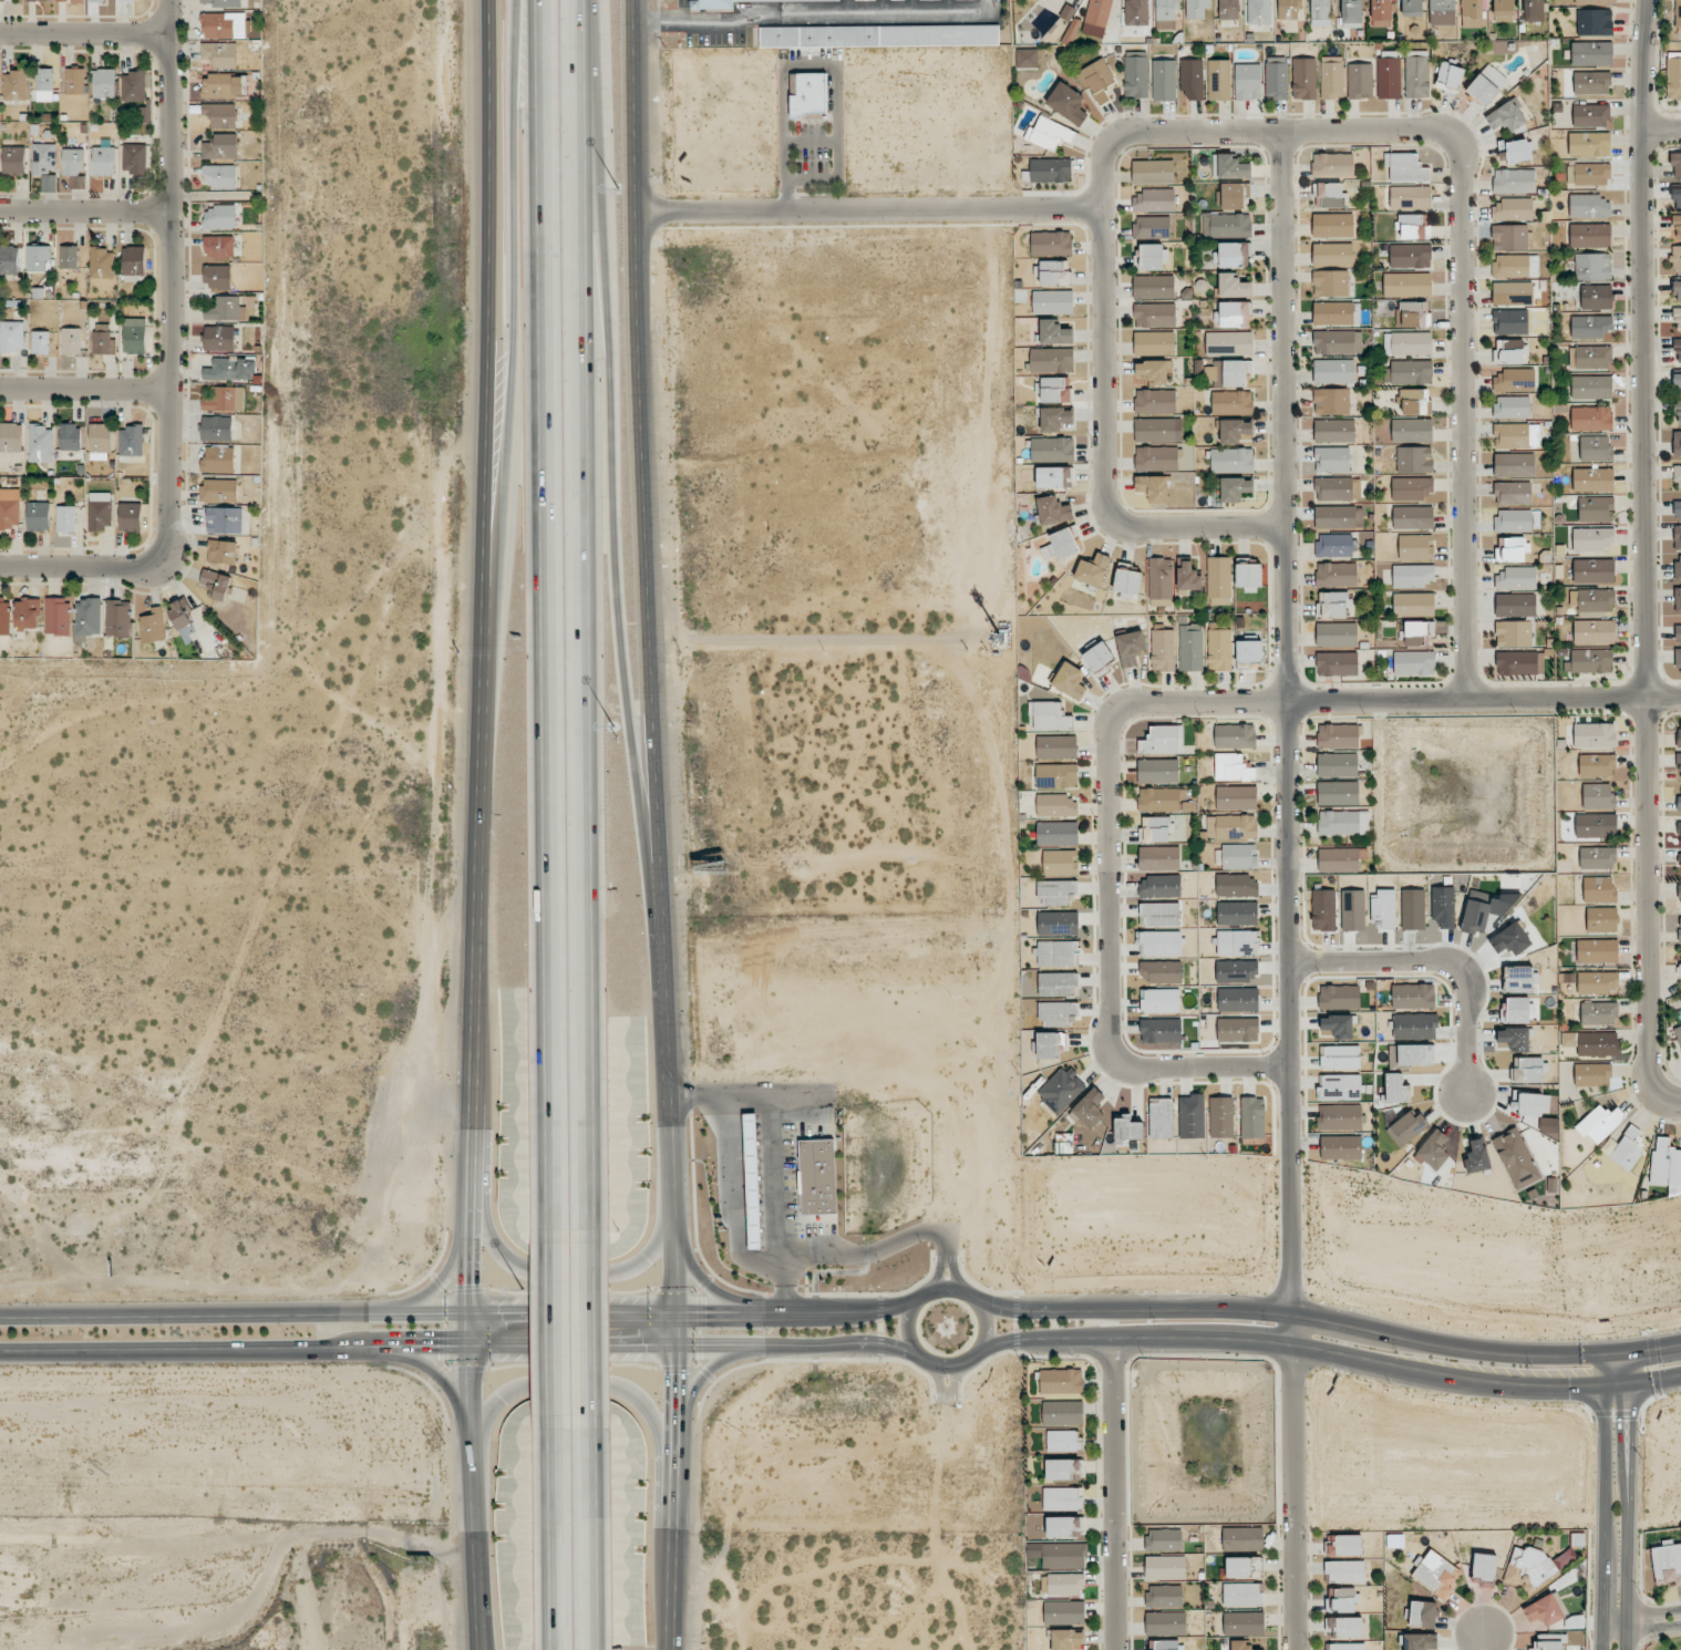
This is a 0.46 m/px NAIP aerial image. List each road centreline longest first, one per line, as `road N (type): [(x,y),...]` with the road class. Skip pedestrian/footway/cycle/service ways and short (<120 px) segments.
road 1 (motorway): [(594,1233),(581,0)]
road 2 (motorway): [(538,0),(549,1229)]
road 3 (residential): [(1653,0),(1658,1080),(1665,1099),(1680,1105)]
road 4 (secondary): [(668,1022),(638,320),(634,0)]
road 5 (motorway): [(668,1022),(625,631),(613,487),(616,352),(581,11)]
road 6 (secondary): [(484,714),(472,1291),(481,1649)]
road 7 (secondary): [(0,1353),(860,1342),(922,1358)]
road 8 (secondary): [(916,1301),(815,1317),(0,1316)]
road 9 (residential): [(1110,138),(1130,130),(1437,127),(1458,141),(1467,699)]
road 10 (residential): [(1285,869),(1280,128)]
road 11 (residential): [(1106,873),(1105,729),(1114,709),(1133,701),(1680,697)]
road 12 (secondary): [(970,1358),(1024,1338),(1207,1337),(1519,1385),(1680,1374)]
road 13 (motorway): [(525,0),(514,475),(484,714)]
road 14 (secondary): [(491,0),(484,714)]
road 15 (secondary): [(1680,1345),(1629,1354),(1525,1354),(1258,1311),(1051,1312),(980,1303)]
road 16 (secondary): [(672,1649),(678,1316),(668,1022)]
road 17 (residential): [(1106,873),(1111,1034),(1126,1063),(1283,1065),(1291,1108),(1293,1316)]
road 18 (residential): [(1282,528),(1128,530),(1106,513),(1101,157),(1110,138)]
road 19 (residential): [(174,0),(172,549)]
road 20 (residential): [(638,216),(1101,208)]
road 21 (residential): [(1296,1649),(1293,1316)]
road 22 (secondary): [(473,1159),(501,1257),(568,1280),(640,1268),(656,1251),(674,1192)]
road 23 (residential): [(1114,1649),(1113,1337)]
road 24 (residential): [(1287,962),(1454,961),(1466,972),(1466,1093)]
road 25 (tertiary): [(1625,1649),(1629,1354)]
road 26 (tertiary): [(1607,1355),(1603,1649)]
road 27 (secondary): [(677,1464),(639,1402),(585,1383),(525,1386),(502,1399),(476,1456)]
road 28 (motorway): [(601,1649),(597,1430)]
road 29 (motorway): [(550,1435),(553,1649)]
road 30 (motorway): [(549,1229),(550,1435)]
road 31 (motorway): [(597,1430),(594,1233)]
road 32 (residential): [(1283,1065),(1285,869)]
road 33 (residential): [(0,567),(136,569),(158,566),(172,549)]
road 34 (residential): [(0,213),(174,214)]
road 35 (residential): [(0,391),(173,392)]
road 36 (residential): [(0,33),(173,34)]
road 37 (secondary): [(385,1351),(439,1382),(476,1456)]

